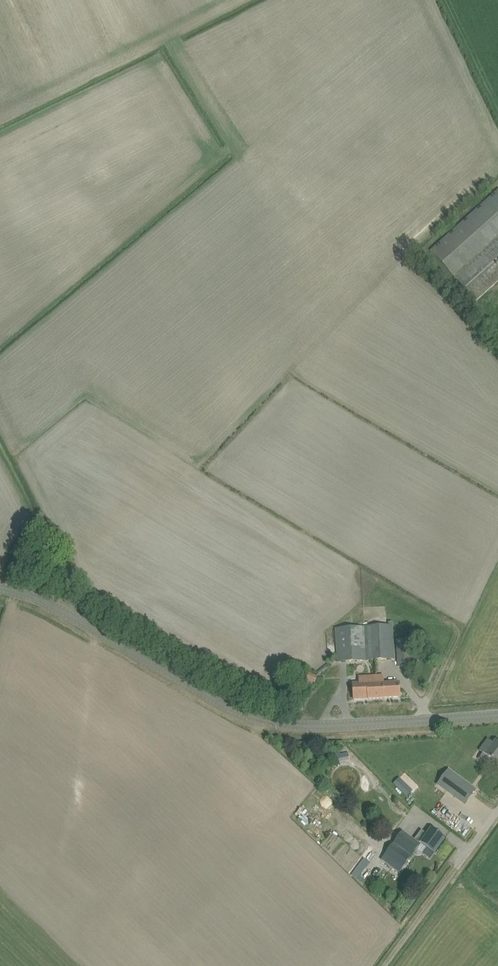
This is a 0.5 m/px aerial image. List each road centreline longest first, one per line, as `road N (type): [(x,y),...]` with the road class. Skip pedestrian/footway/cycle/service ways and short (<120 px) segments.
road 1 (tertiary): [(0,592),(61,614),(260,727),(312,732),(497,716)]
road 2 (track): [(389,965),(497,815)]

